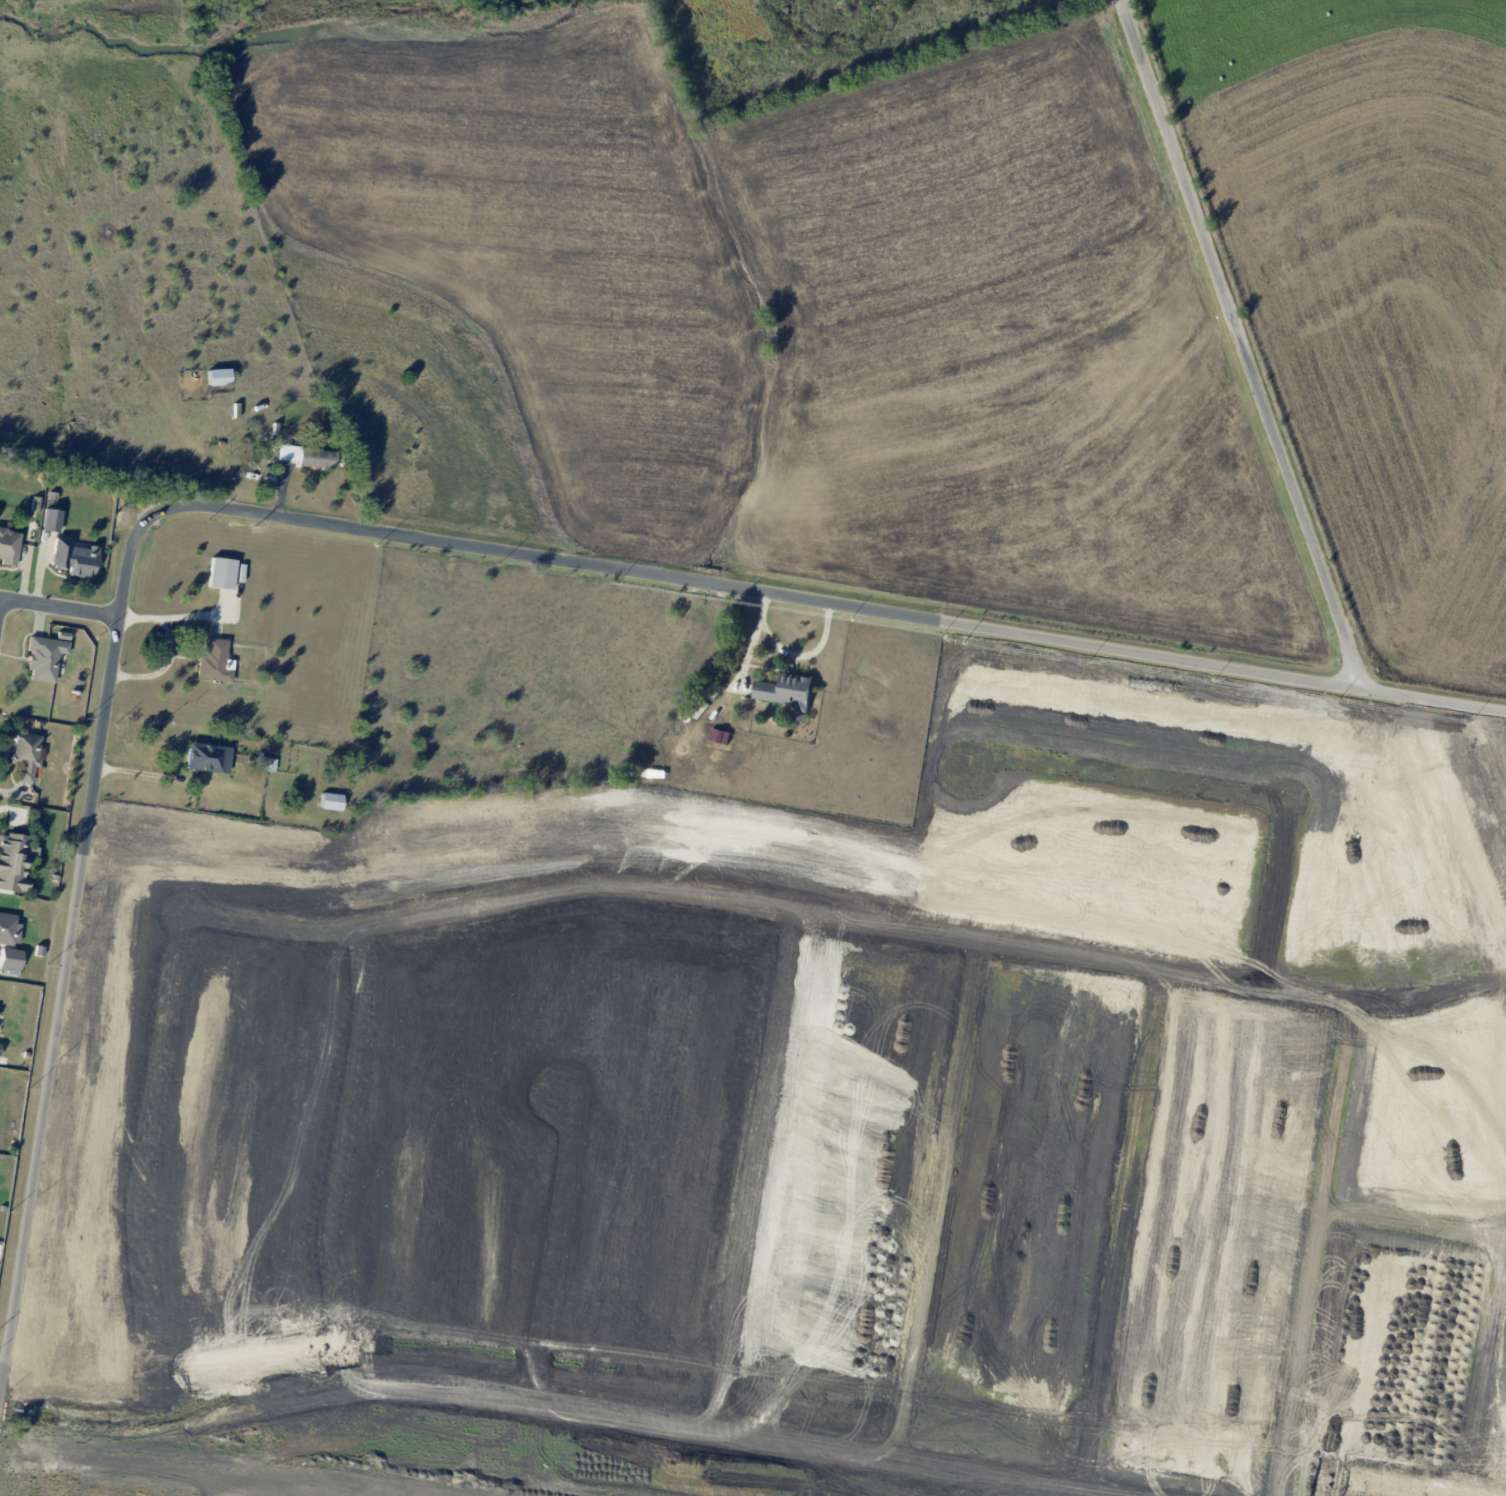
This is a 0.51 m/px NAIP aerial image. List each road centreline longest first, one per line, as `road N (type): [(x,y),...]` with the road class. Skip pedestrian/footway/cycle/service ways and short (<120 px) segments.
road 1 (tertiary): [(0,1367),(117,619),(135,544),(162,512),(190,505),(253,513),(1505,713)]
road 2 (residential): [(1360,692),(1119,0)]

